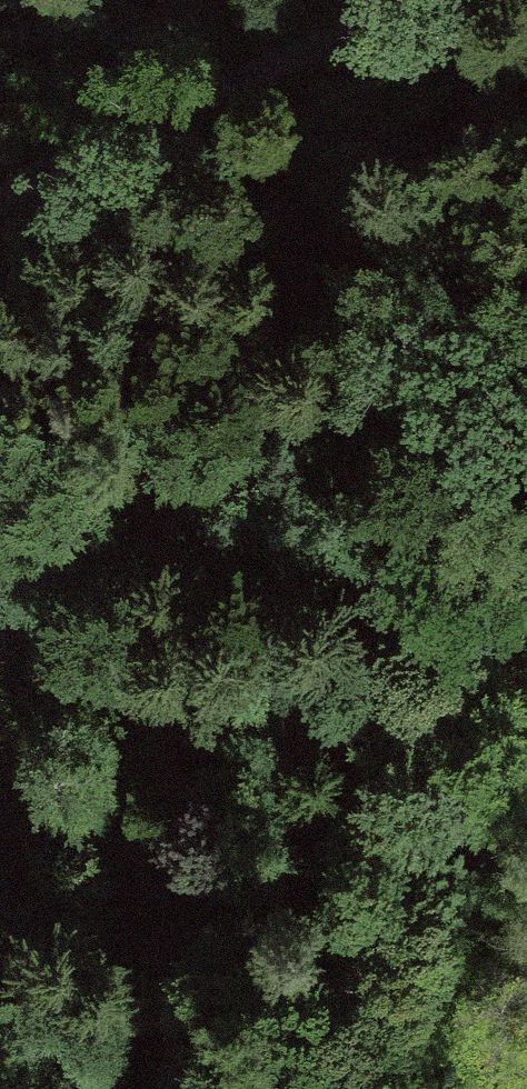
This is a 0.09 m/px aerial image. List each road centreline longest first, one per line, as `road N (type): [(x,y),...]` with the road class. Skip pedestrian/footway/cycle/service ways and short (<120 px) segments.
road 1 (track): [(393,0),(0,177)]
road 2 (track): [(526,500),(485,566),(485,617),(526,710)]

